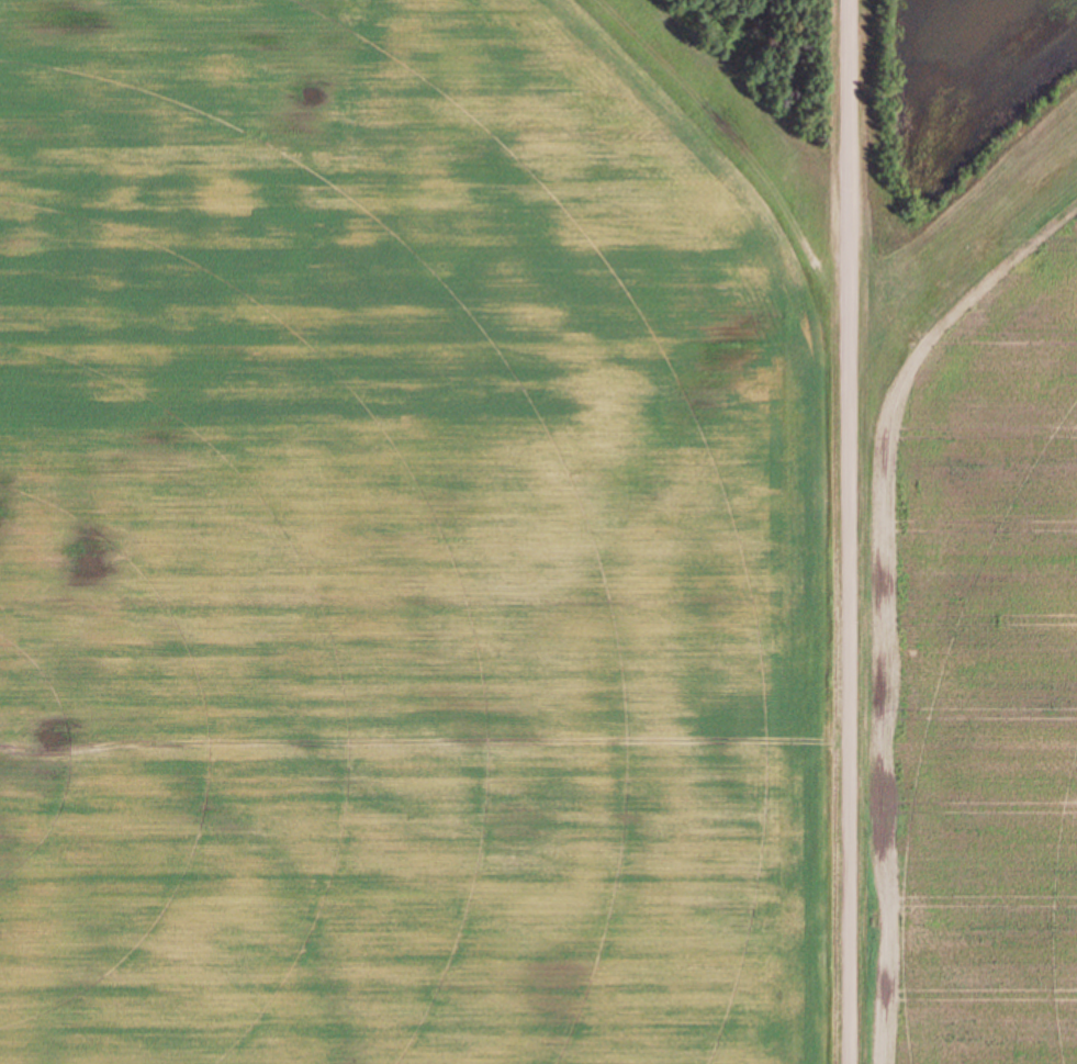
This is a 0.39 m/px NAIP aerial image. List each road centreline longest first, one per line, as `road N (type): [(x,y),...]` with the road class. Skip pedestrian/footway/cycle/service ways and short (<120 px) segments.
road 1 (residential): [(852,1063),(850,0)]

